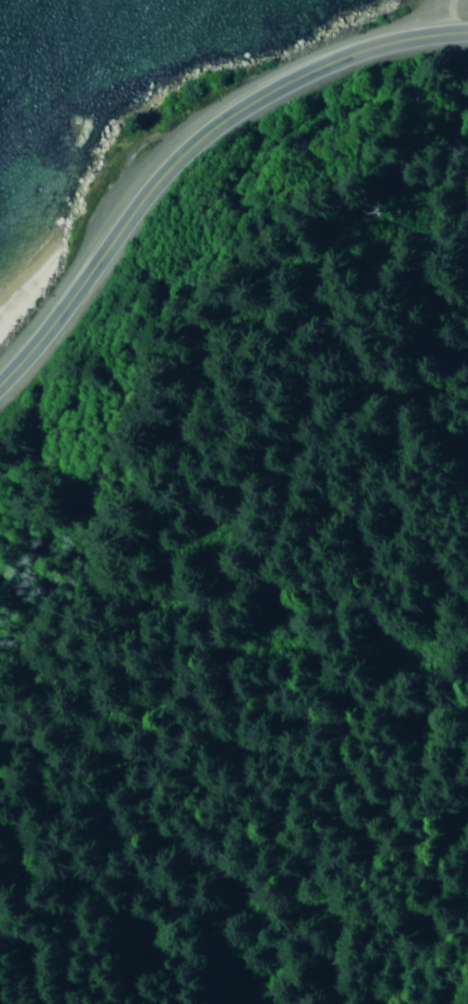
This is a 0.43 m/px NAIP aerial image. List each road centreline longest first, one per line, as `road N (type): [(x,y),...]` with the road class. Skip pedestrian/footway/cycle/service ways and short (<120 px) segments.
road 1 (tertiary): [(467,36),(363,53),(227,122),(162,182),(53,336),(0,394)]

